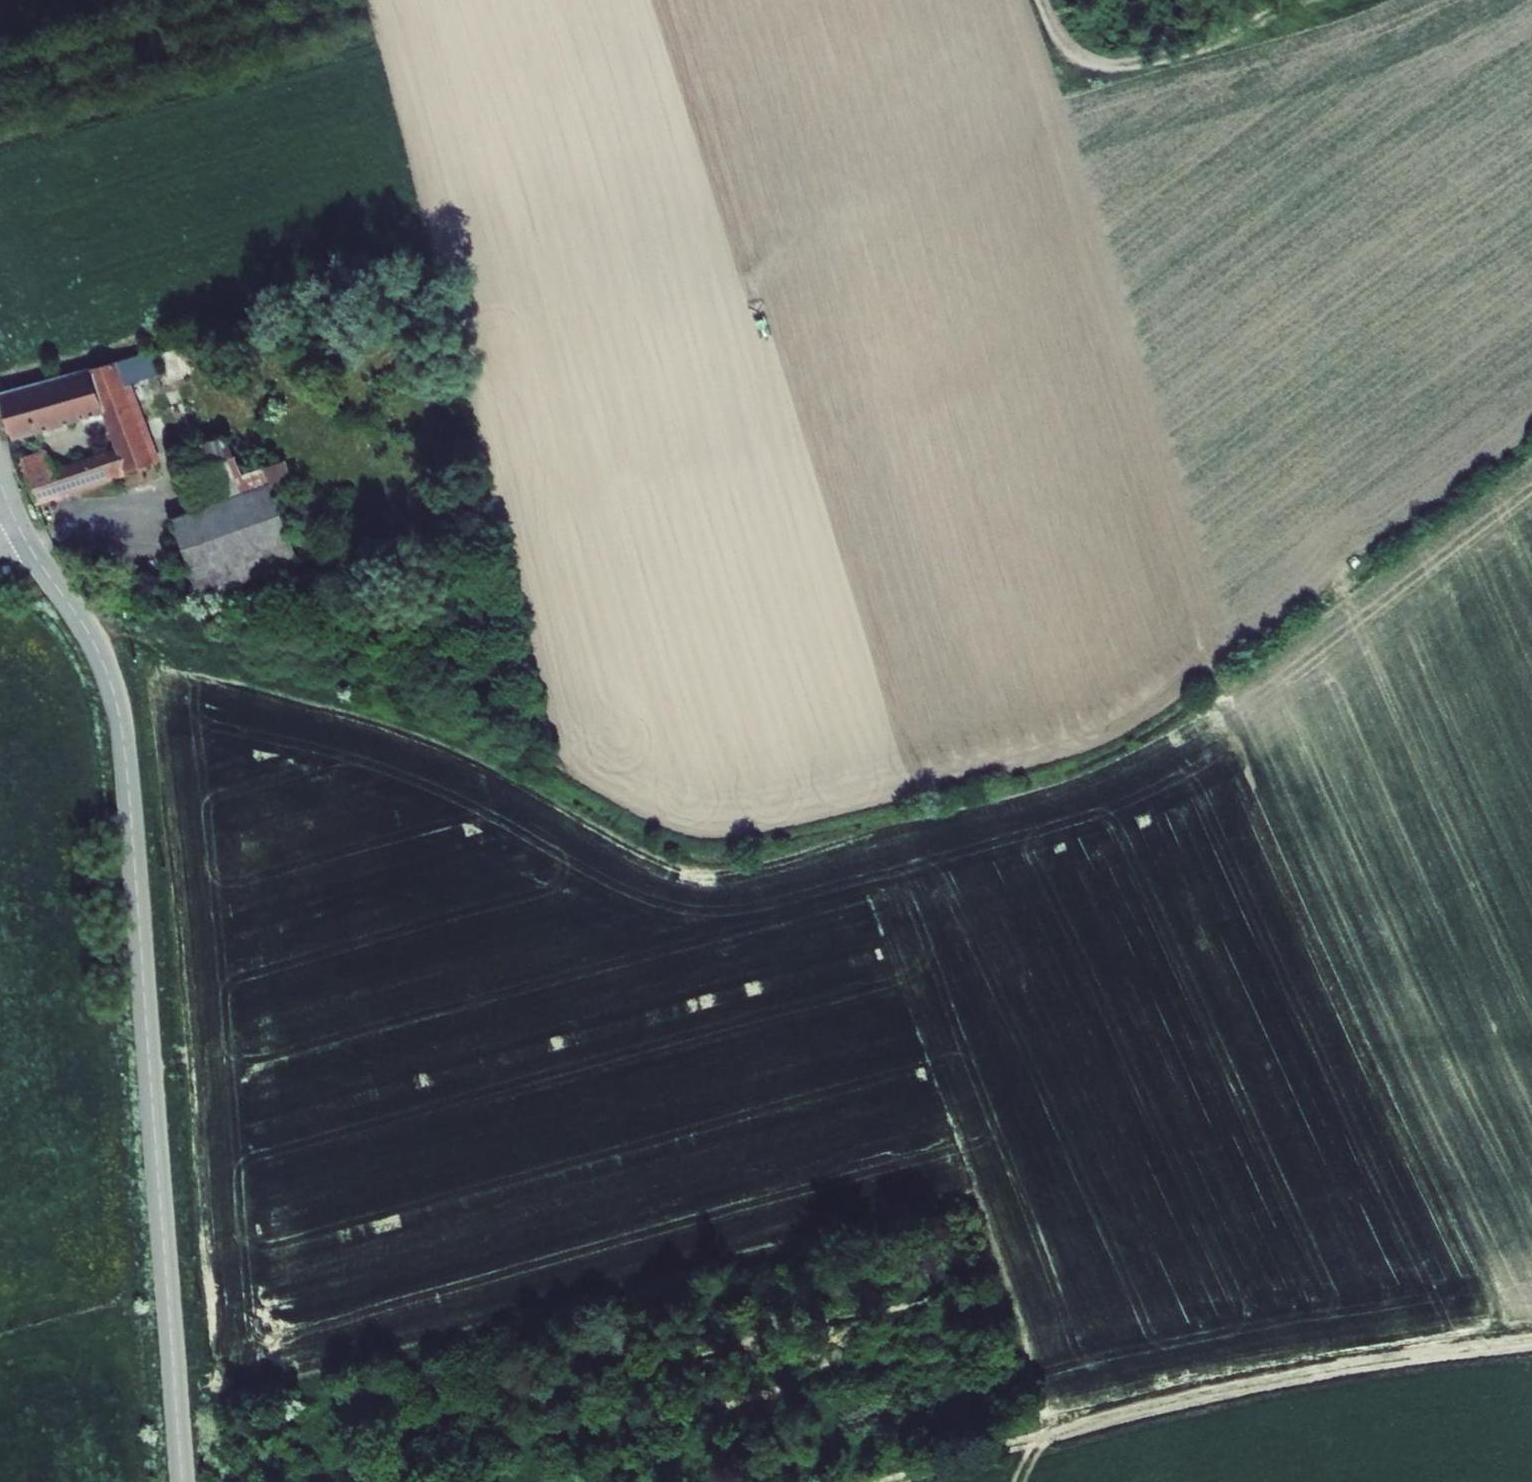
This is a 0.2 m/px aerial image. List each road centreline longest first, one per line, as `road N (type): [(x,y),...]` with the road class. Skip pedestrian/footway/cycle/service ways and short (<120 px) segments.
road 1 (tertiary): [(181,1481),(122,731),(104,663),(14,517)]
road 2 (track): [(875,1481),(1386,1348),(1531,1341)]

